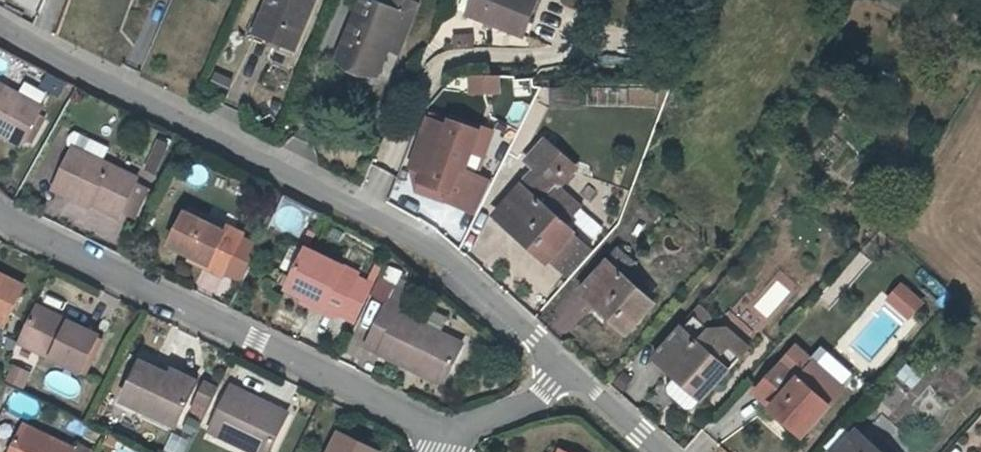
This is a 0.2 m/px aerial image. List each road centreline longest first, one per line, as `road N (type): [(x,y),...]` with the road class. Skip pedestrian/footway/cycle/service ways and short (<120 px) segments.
road 1 (residential): [(564,366),(442,254),(0,24)]
road 2 (residential): [(0,215),(446,433)]
road 3 (residential): [(564,366),(529,406),(446,433)]
road 4 (residential): [(662,451),(564,366)]

